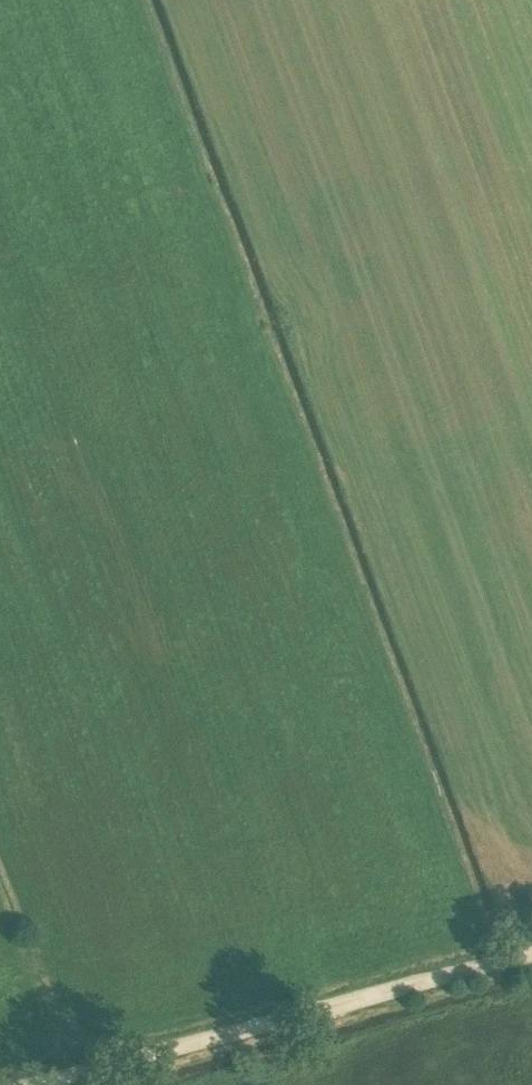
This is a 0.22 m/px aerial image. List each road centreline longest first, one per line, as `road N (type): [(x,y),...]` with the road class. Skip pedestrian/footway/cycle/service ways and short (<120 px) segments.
road 1 (unclassified): [(531,951),(38,1084)]

